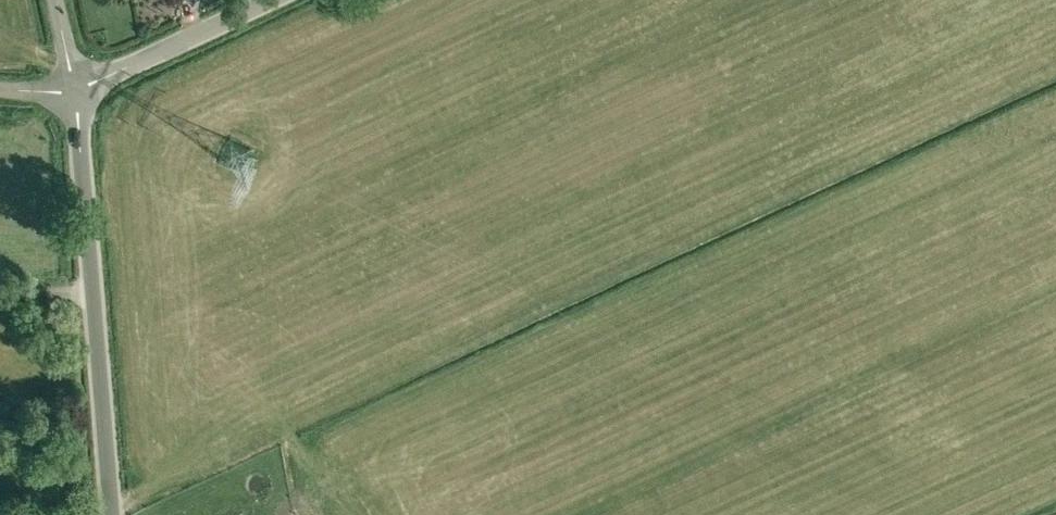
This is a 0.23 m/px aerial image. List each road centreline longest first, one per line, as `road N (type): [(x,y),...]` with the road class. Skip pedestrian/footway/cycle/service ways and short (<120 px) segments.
road 1 (unclassified): [(114,514),(74,95)]
road 2 (unclassified): [(74,95),(275,0)]

